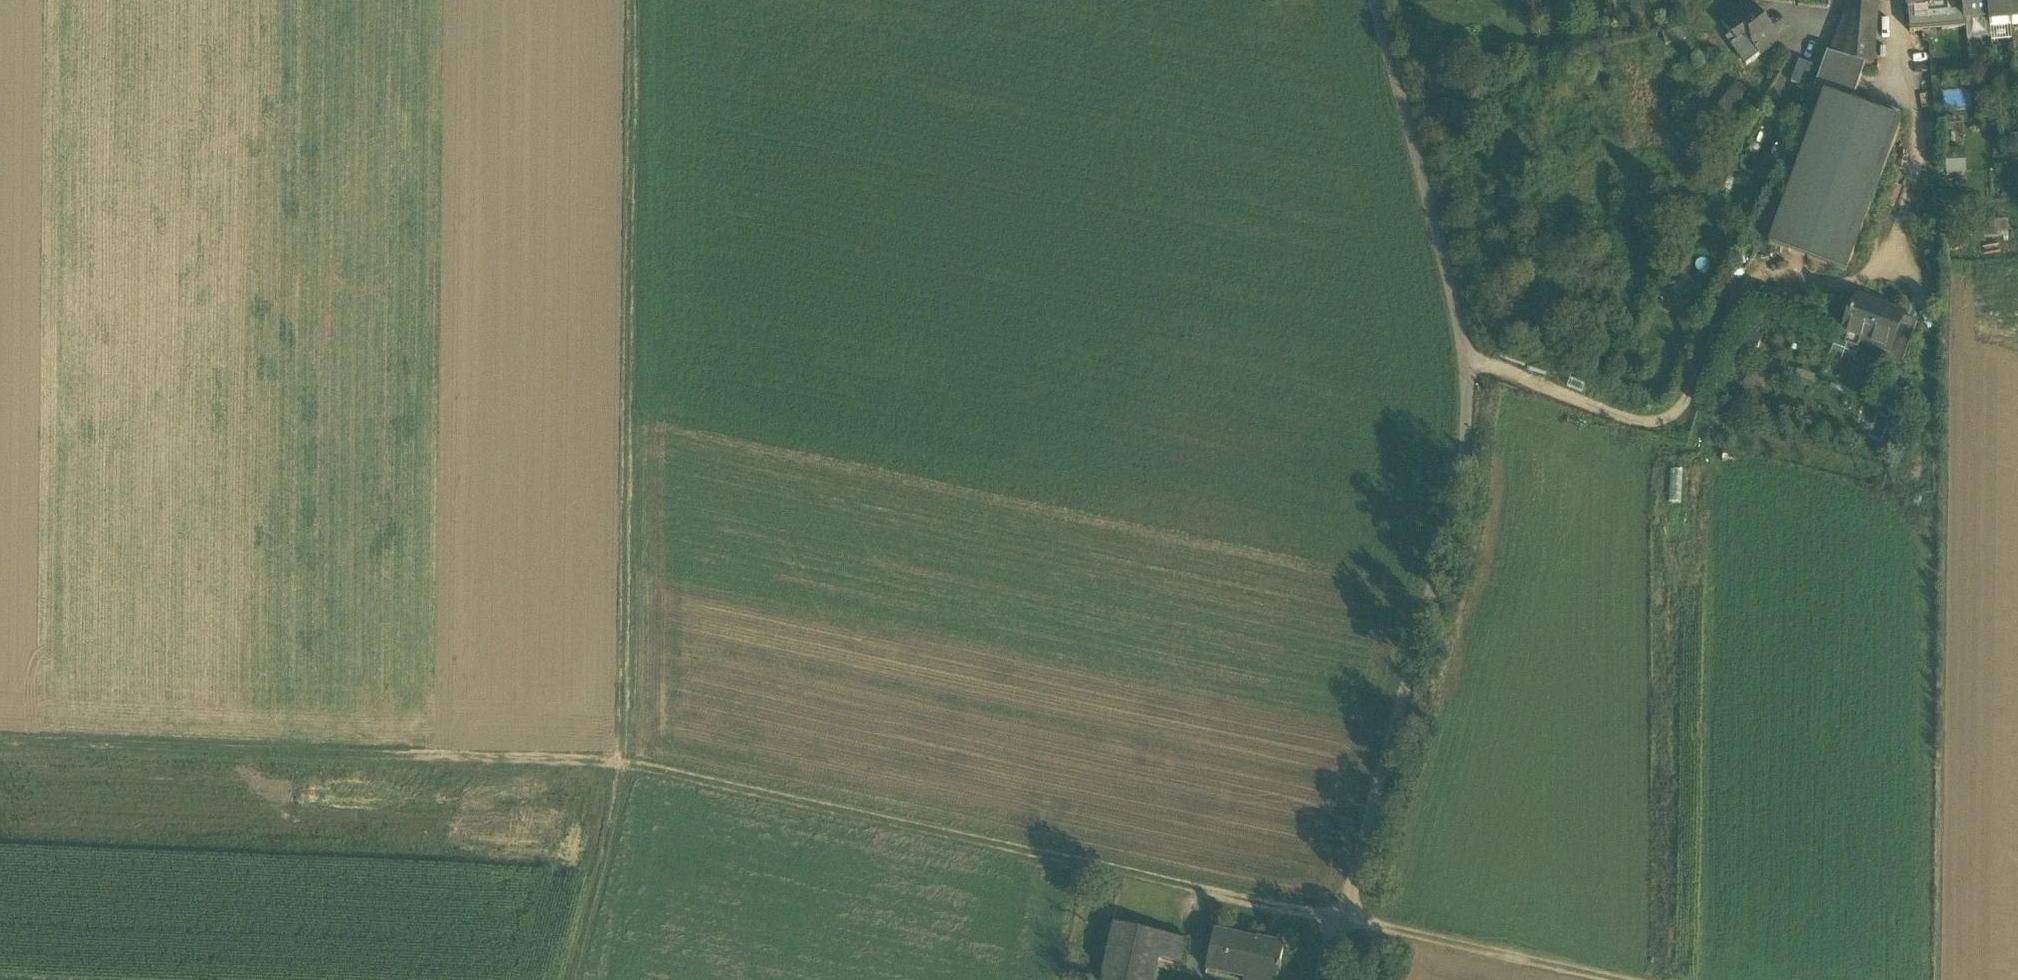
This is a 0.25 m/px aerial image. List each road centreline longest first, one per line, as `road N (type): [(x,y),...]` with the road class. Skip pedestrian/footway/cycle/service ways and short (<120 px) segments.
road 1 (track): [(0,747),(621,765),(1202,883)]
road 2 (unclassified): [(1373,0),(1470,361),(1457,518),(1341,914),(1330,979)]
road 3 (track): [(567,979),(621,765),(632,0)]
road 4 (track): [(1639,979),(1202,883)]
road 5 (track): [(1470,361),(1637,420),(1670,415),(1736,292)]

